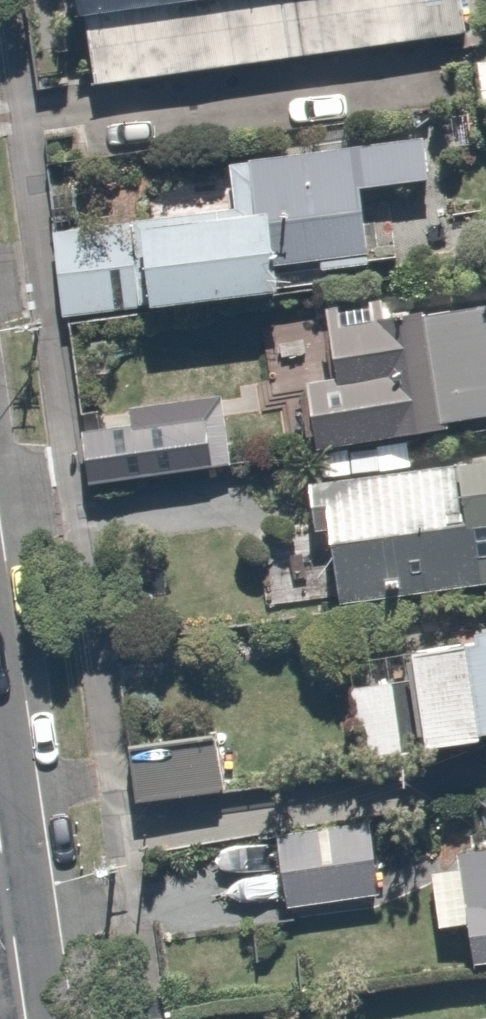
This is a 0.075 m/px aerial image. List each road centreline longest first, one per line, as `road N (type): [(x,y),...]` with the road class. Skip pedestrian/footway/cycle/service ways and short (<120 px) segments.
road 1 (secondary): [(0,845),(24,1018)]

